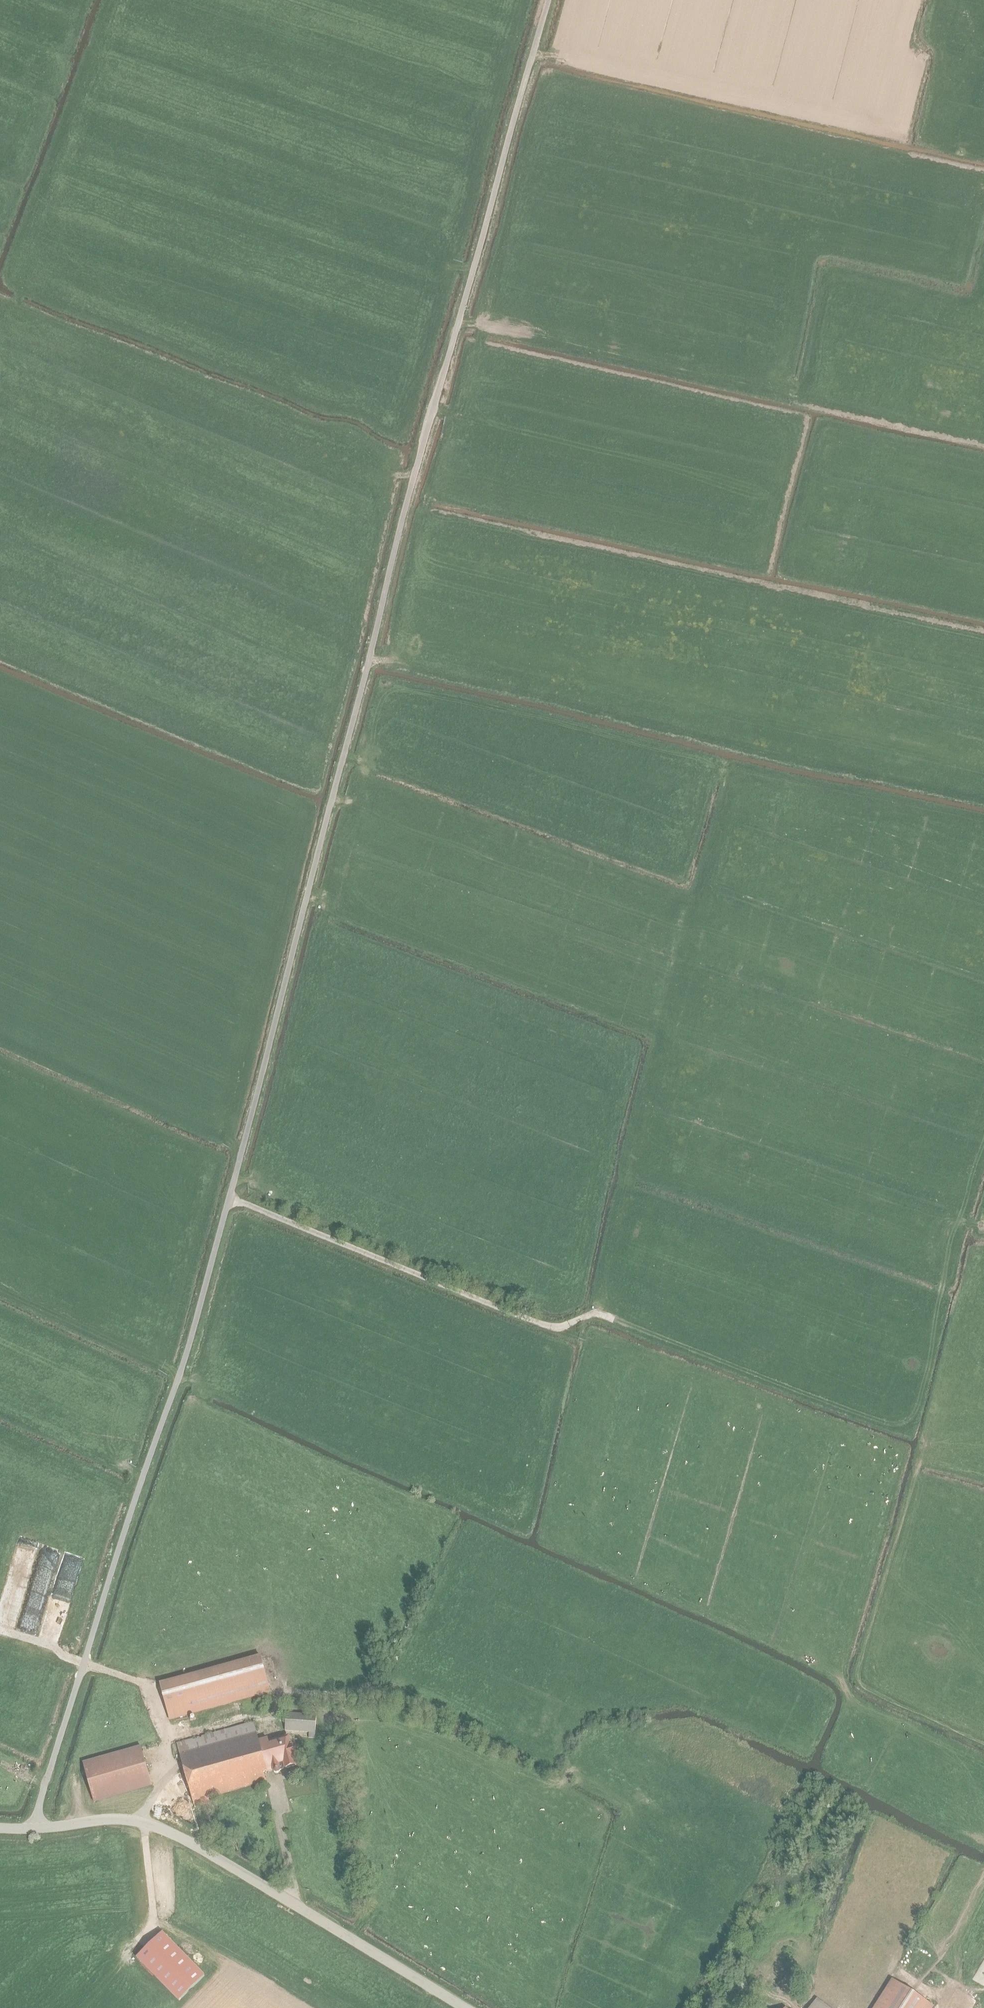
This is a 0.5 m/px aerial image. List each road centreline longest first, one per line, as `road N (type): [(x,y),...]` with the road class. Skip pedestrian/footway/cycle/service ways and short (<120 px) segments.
road 1 (unclassified): [(31,1830),(182,1367),(427,426),(546,0)]
road 2 (tertiary): [(466,2007),(167,1831),(121,1819),(31,1830)]
road 3 (track): [(228,1199),(540,1325),(586,1316)]
road 4 (track): [(84,1664),(147,1684),(173,1773)]
road 5 (track): [(145,1823),(152,1929),(141,1941)]

